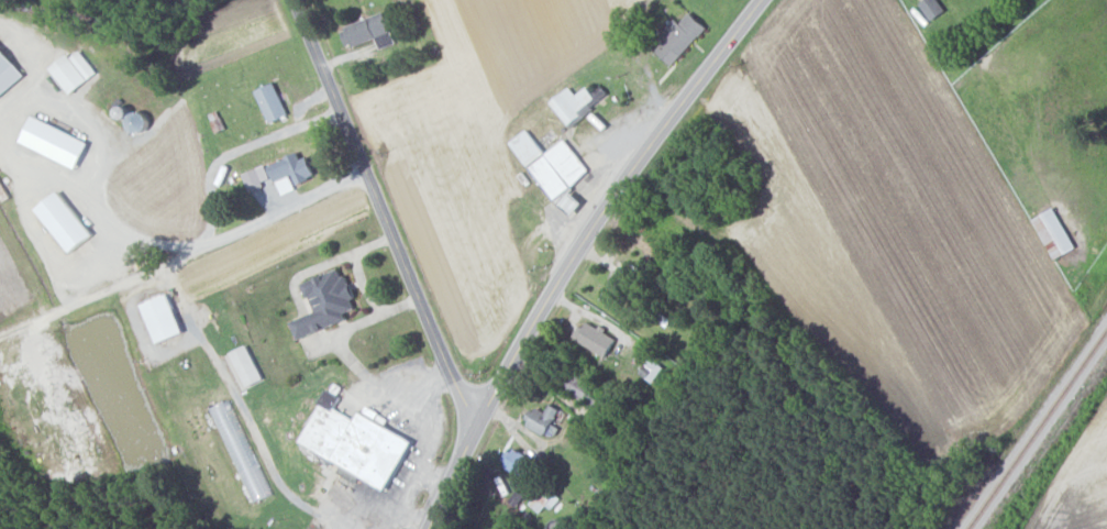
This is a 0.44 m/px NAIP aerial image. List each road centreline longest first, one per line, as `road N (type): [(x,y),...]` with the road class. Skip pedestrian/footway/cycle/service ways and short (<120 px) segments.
road 1 (primary): [(473,439),(532,324),(617,196),(762,0)]
road 2 (residential): [(473,439),(295,0)]

